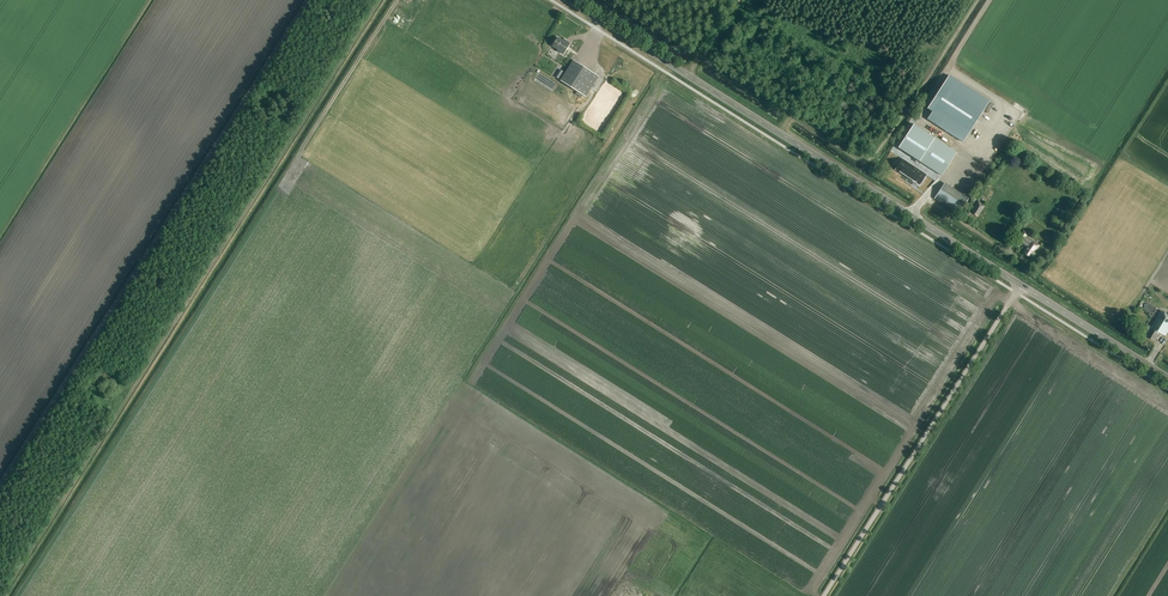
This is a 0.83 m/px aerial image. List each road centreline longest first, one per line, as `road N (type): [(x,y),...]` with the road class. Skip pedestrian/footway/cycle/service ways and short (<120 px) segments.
road 1 (track): [(0,487),(309,0)]
road 2 (tertiary): [(569,0),(1020,285)]
road 3 (unclassified): [(823,595),(1020,285)]
road 4 (track): [(297,158),(398,0)]
road 5 (tertiary): [(1020,285),(1167,378)]
road 6 (track): [(989,0),(918,111)]

